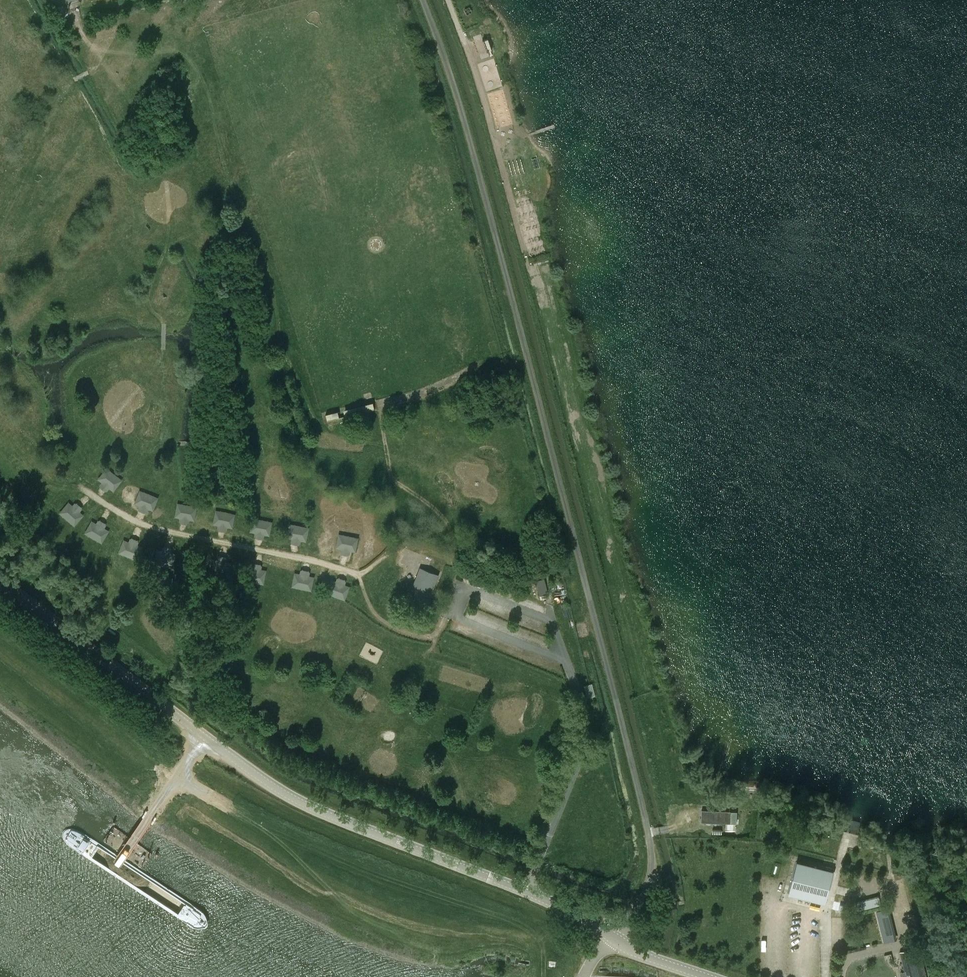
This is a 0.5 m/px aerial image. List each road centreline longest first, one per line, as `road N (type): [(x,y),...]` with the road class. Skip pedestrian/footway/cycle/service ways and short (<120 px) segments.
road 1 (unclassified): [(611,935),(527,892),(296,799),(0,580)]

